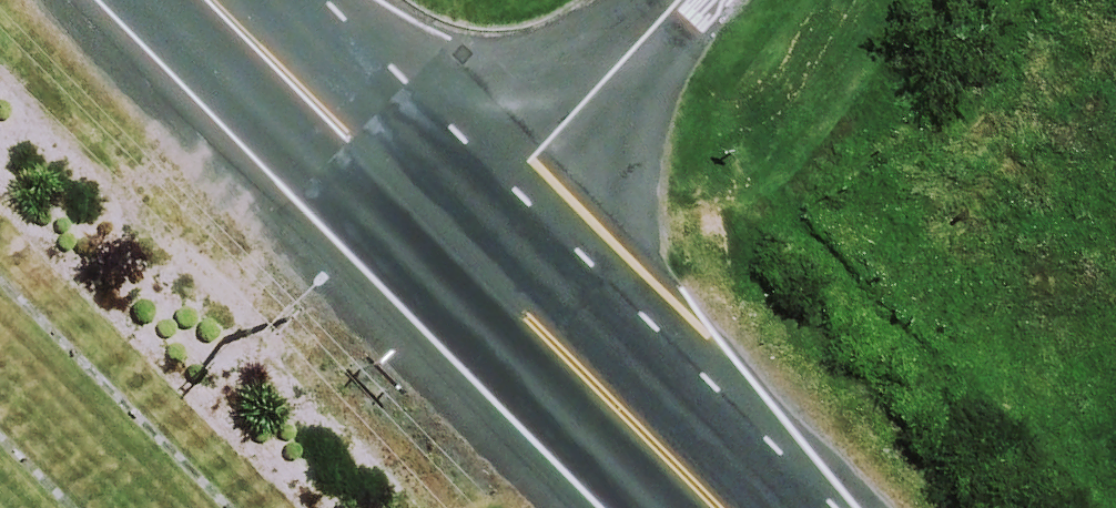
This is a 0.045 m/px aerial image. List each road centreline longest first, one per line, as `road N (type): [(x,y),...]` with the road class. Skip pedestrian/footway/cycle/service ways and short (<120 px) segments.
road 1 (secondary): [(716,507),(452,236)]
road 2 (secondary): [(452,236),(213,0)]
road 3 (residential): [(452,236),(680,0)]

